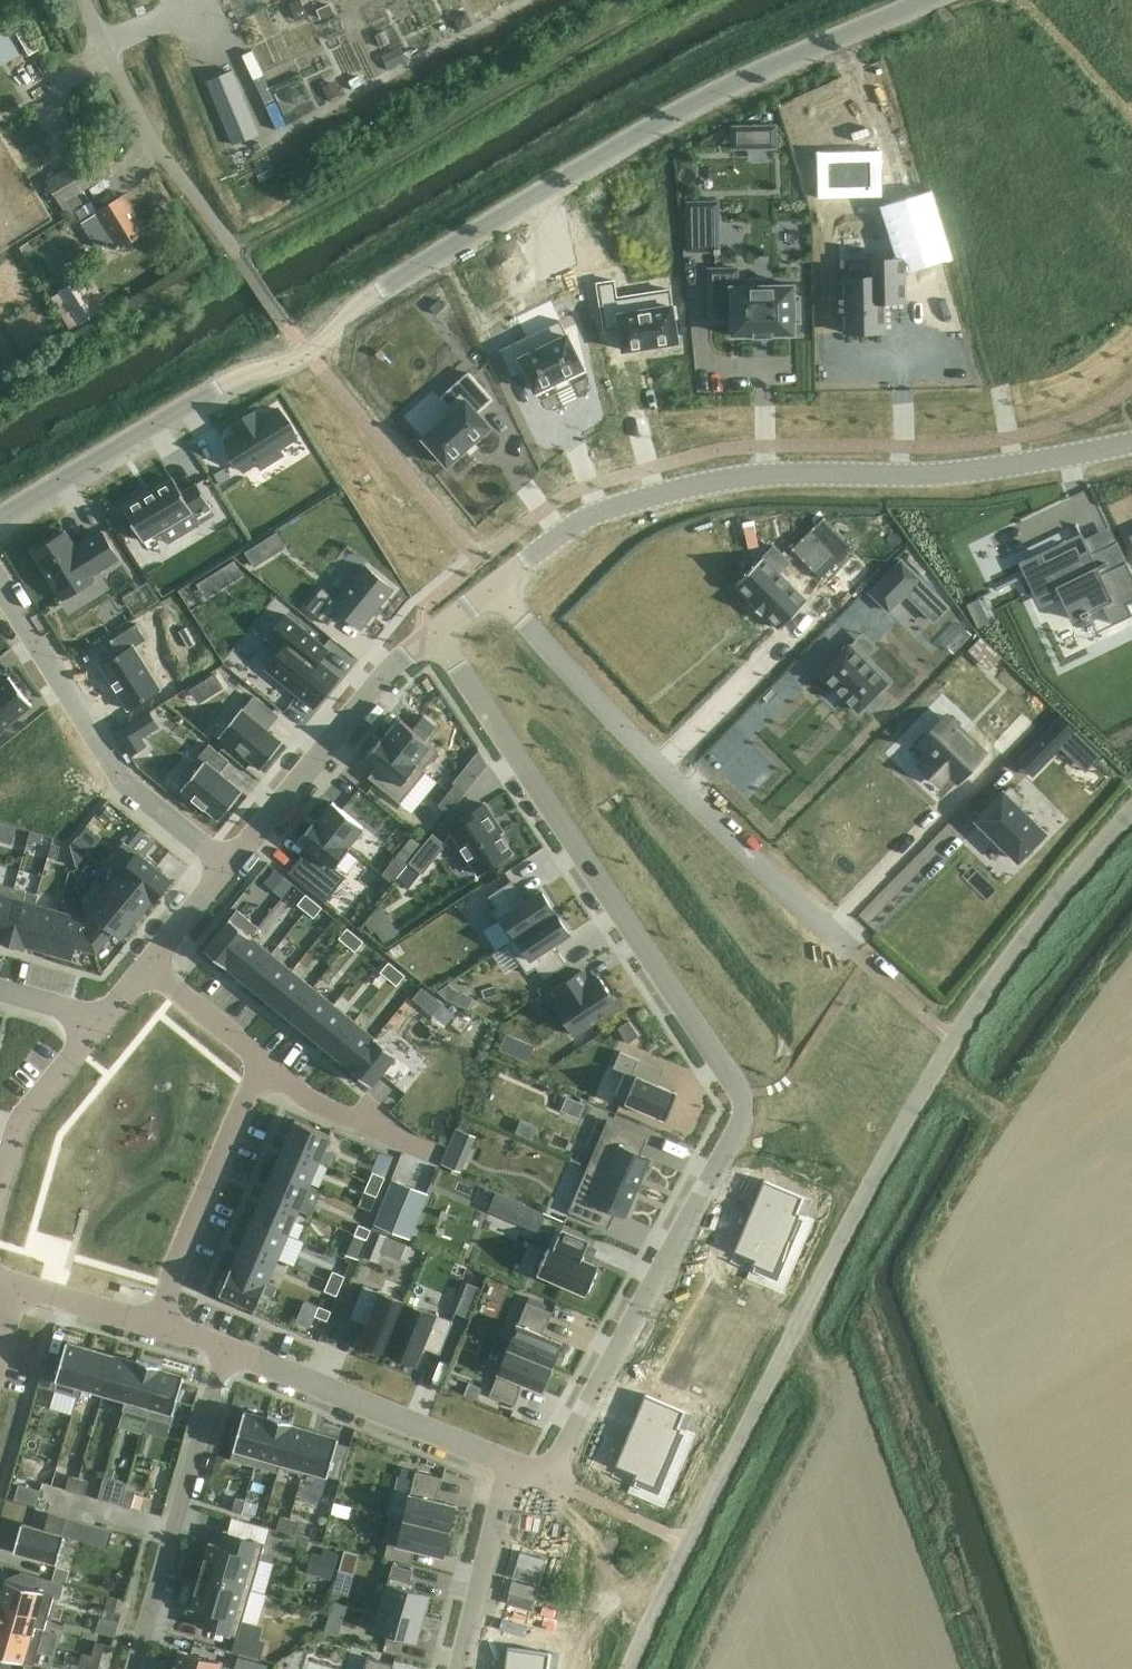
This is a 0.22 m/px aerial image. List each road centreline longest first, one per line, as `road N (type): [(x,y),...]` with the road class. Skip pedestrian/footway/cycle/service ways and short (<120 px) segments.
road 1 (unclassified): [(0,517),(705,107),(945,0)]
road 2 (residential): [(434,631),(742,1100),(738,1126),(551,1479),(513,1464)]
road 3 (unclassified): [(630,1668),(925,1082),(1007,964),(1131,818)]
road 4 (residential): [(494,588),(576,521),(669,488),(790,472),(956,471),(1131,444)]
road 5 (residential): [(494,588),(589,701),(852,951)]
road 6 (residential): [(0,582),(115,768),(231,865)]
road 7 (residential): [(227,1349),(134,1668)]
road 8 (residential): [(231,865),(361,704),(434,631)]
road 9 (residential): [(513,1464),(227,1349)]
road 10 (residential): [(232,246),(151,134),(87,0)]
road 11 (residential): [(263,1063),(156,1322)]
road 12 (residential): [(463,1668),(513,1464)]
road 13 (residential): [(263,1063),(317,1105),(435,1155)]
road 14 (residential): [(0,1183),(19,1121),(100,1018)]
road 15 (residential): [(146,965),(263,1063)]
road 16 (residential): [(156,1322),(17,1288)]
road 17 (residential): [(146,965),(231,865)]

